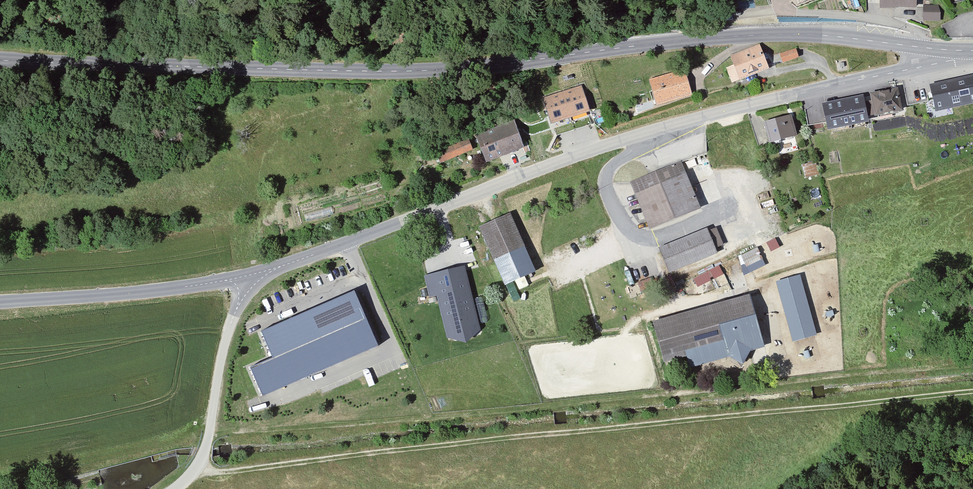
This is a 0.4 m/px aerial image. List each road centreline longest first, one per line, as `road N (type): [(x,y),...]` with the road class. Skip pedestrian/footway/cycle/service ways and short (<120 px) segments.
road 1 (tertiary): [(972,51),(803,34),(420,70),(0,56)]
road 2 (track): [(193,472),(972,391)]
road 3 (track): [(972,367),(210,433)]
road 4 (tertiary): [(249,276),(666,125),(972,54)]
road 5 (tertiary): [(0,302),(249,276)]
road 6 (unclassified): [(175,488),(206,448),(229,329),(249,276)]

